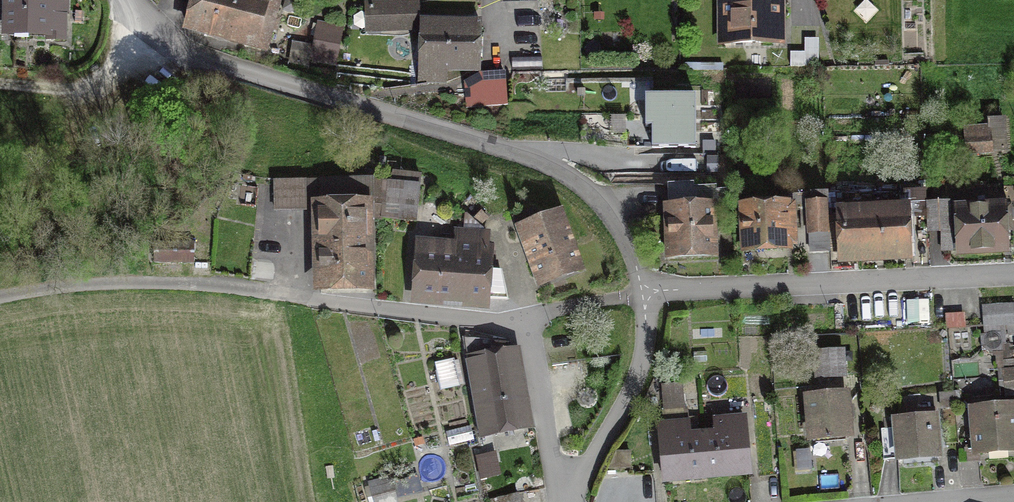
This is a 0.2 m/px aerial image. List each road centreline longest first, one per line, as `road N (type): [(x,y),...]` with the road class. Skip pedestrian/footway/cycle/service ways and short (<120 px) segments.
road 1 (residential): [(646,291),(624,237),(573,179),(203,61),(125,0)]
road 2 (residential): [(527,327),(183,285),(0,306)]
road 3 (residential): [(646,291),(1013,275)]
road 4 (residential): [(559,495),(588,466),(623,407),(647,344),(646,291)]
road 5 (residential): [(559,495),(527,327)]
road 6 (residential): [(527,327),(546,313),(646,291)]

